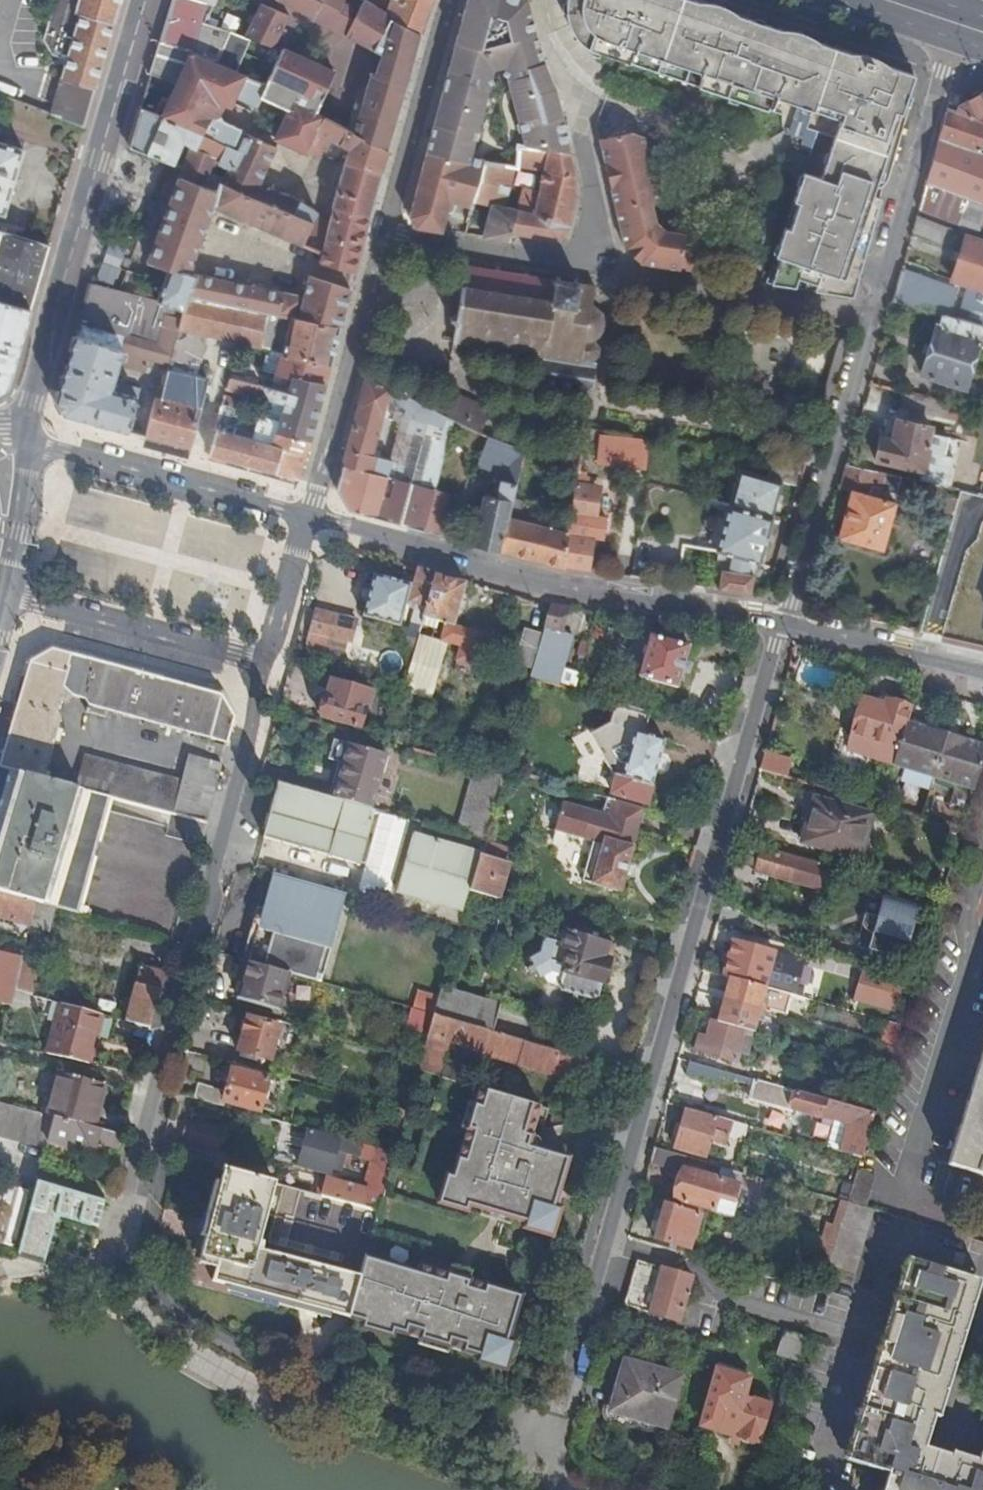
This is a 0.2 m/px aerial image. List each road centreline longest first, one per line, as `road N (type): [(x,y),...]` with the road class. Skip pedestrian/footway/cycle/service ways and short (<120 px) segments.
road 1 (unclassified): [(784,623),(554,1393)]
road 2 (residential): [(955,38),(784,623)]
road 3 (residential): [(128,1186),(269,661)]
road 4 (tertiary): [(308,518),(538,587),(784,623)]
road 5 (secondary): [(28,440),(31,401),(145,0)]
road 6 (residential): [(385,236),(308,518)]
road 7 (tertiary): [(28,440),(308,518)]
road 8 (residential): [(269,661),(3,593)]
road 9 (residential): [(451,0),(385,236)]
road 10 (tertiary): [(784,623),(982,671)]
road 11 (residential): [(581,266),(385,236)]
road 12 (secondary): [(3,593),(28,440)]
road 13 (residential): [(269,661),(308,518)]
road 14 (residential): [(581,266),(595,191),(579,133)]

